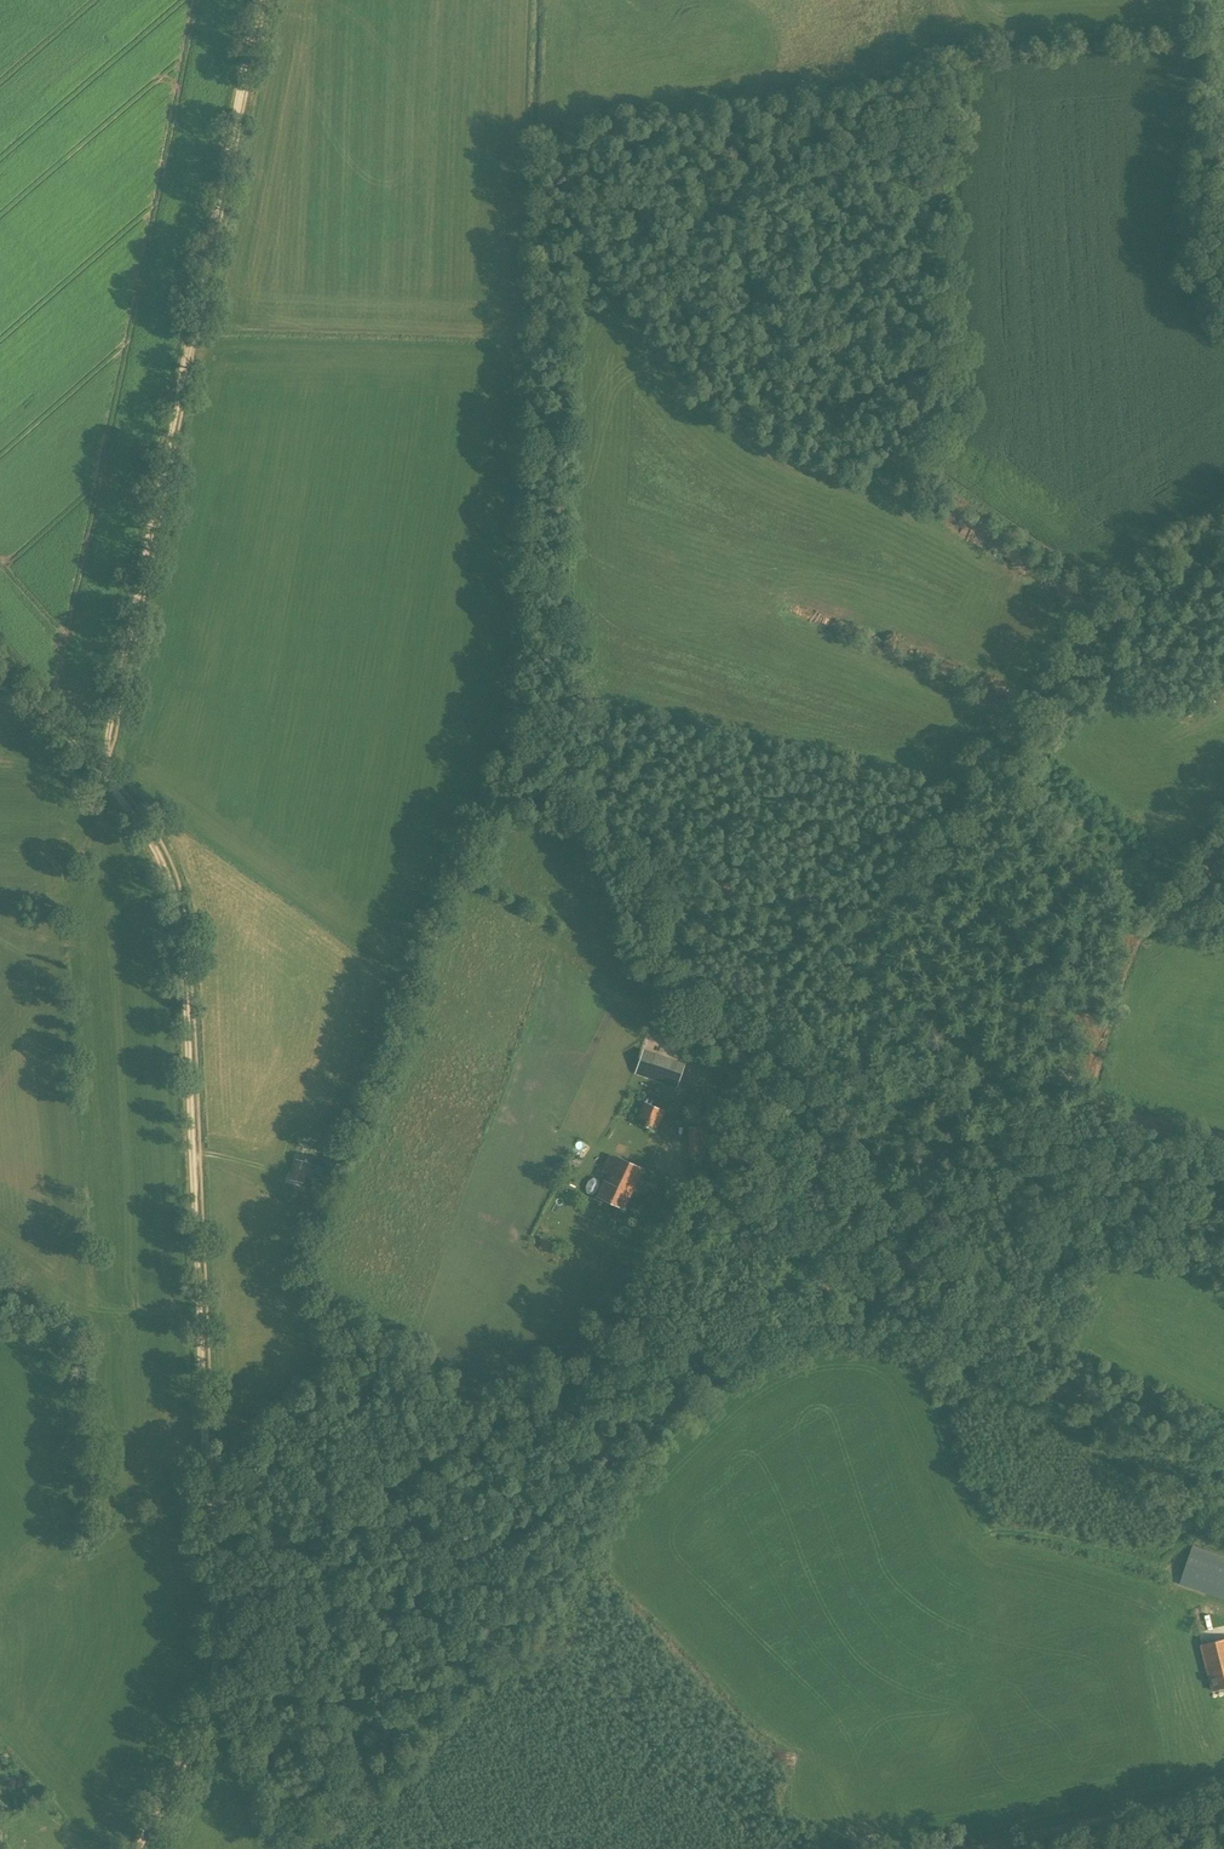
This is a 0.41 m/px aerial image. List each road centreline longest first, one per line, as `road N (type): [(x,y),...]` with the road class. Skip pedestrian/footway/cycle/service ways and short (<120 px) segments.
road 1 (track): [(139,1848),(208,1700),(216,1632),(182,931),(164,863),(104,771),(259,0)]
road 2 (track): [(700,1197),(797,1027),(1118,617),(1223,555)]
road 3 (track): [(210,1500),(273,1532),(290,1530),(481,1429),(655,1279),(700,1197),(664,1150)]
road 4 (track): [(702,1194),(1223,1535)]
road 5 (track): [(974,1848),(1223,1787)]
road 6 (track): [(1072,1322),(888,1315)]
road 7 (track): [(104,771),(0,662)]
road 8 (track): [(778,1056),(658,1004)]

